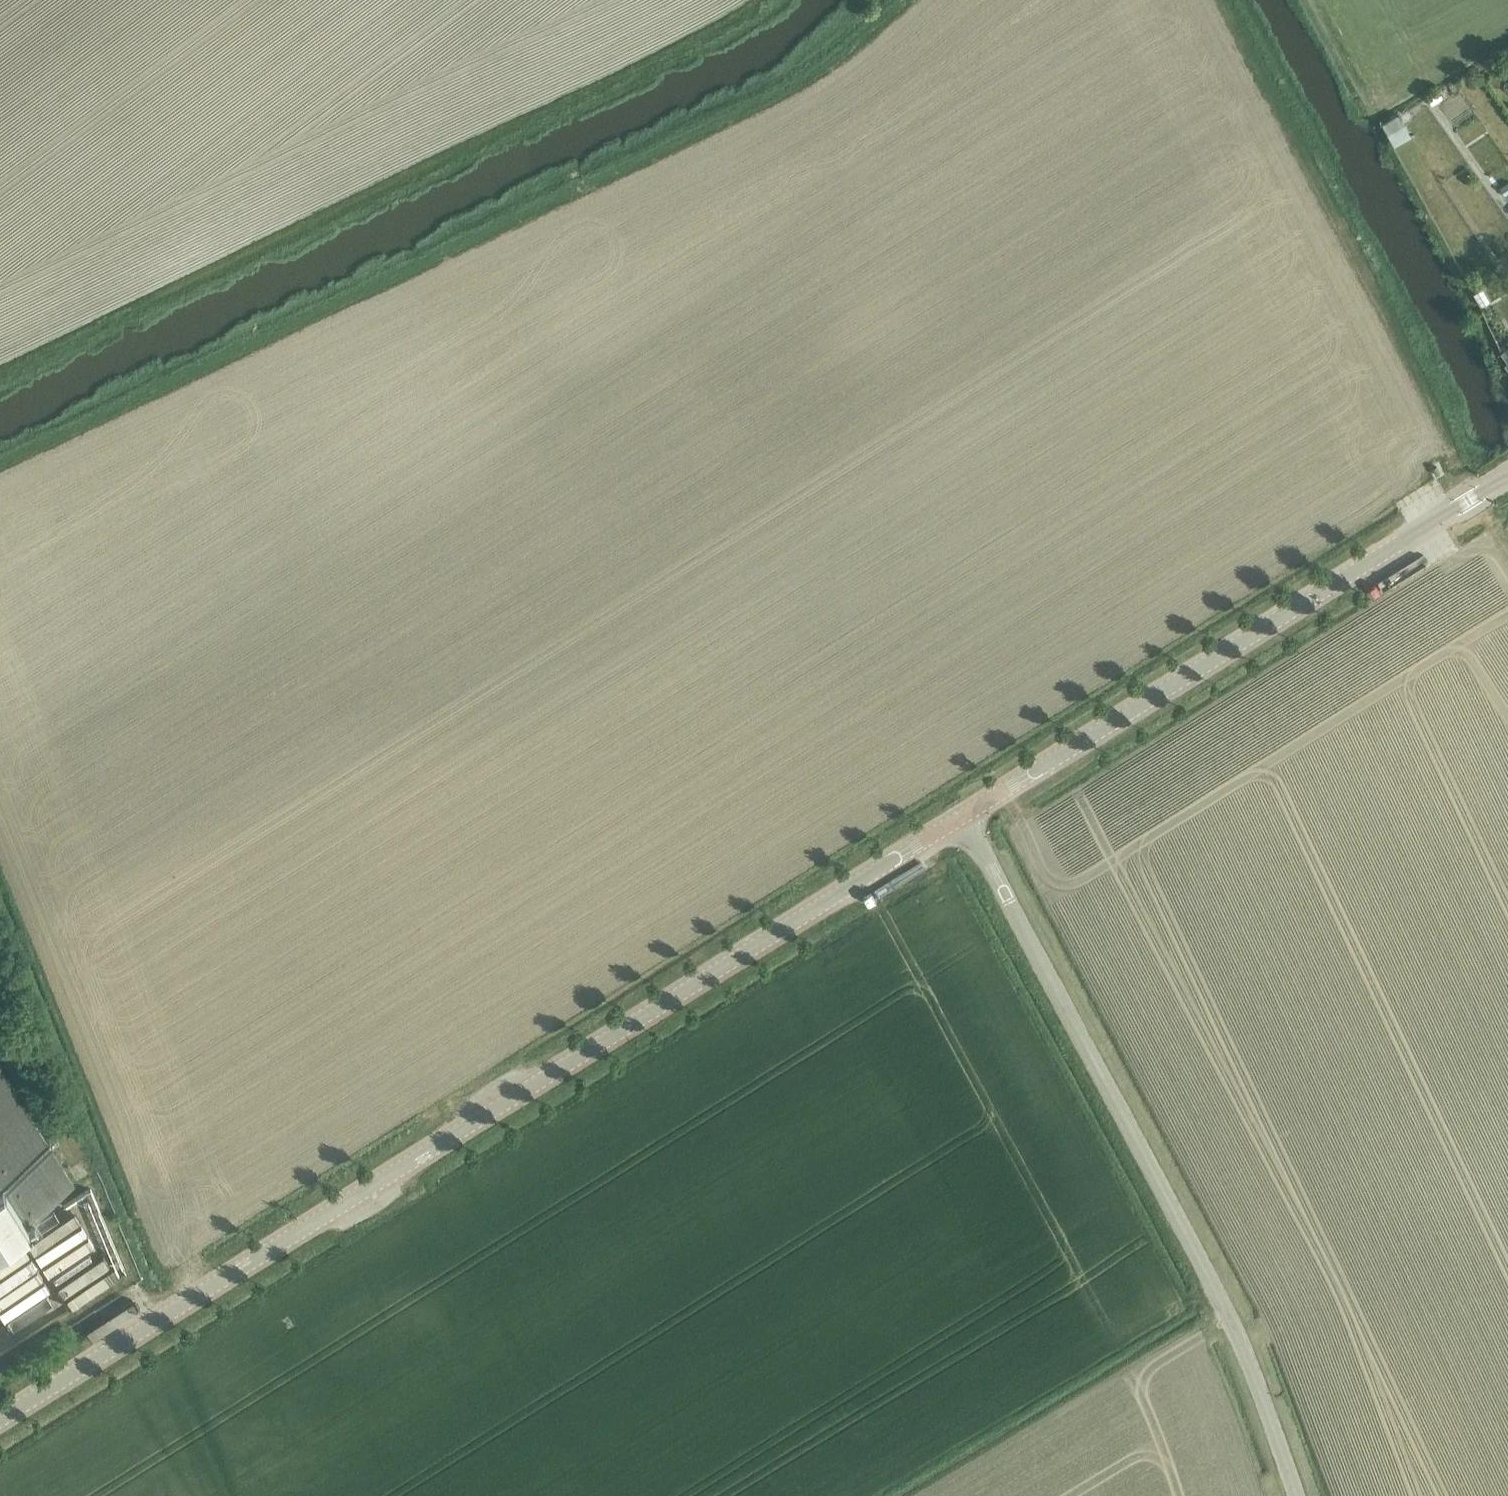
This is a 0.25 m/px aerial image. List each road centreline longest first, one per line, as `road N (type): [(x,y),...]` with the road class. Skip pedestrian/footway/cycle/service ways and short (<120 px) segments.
road 1 (tertiary): [(0,1421),(963,815)]
road 2 (unclassified): [(1294,1495),(1229,1316),(963,815)]
road 3 (tertiary): [(963,815),(1507,473)]

